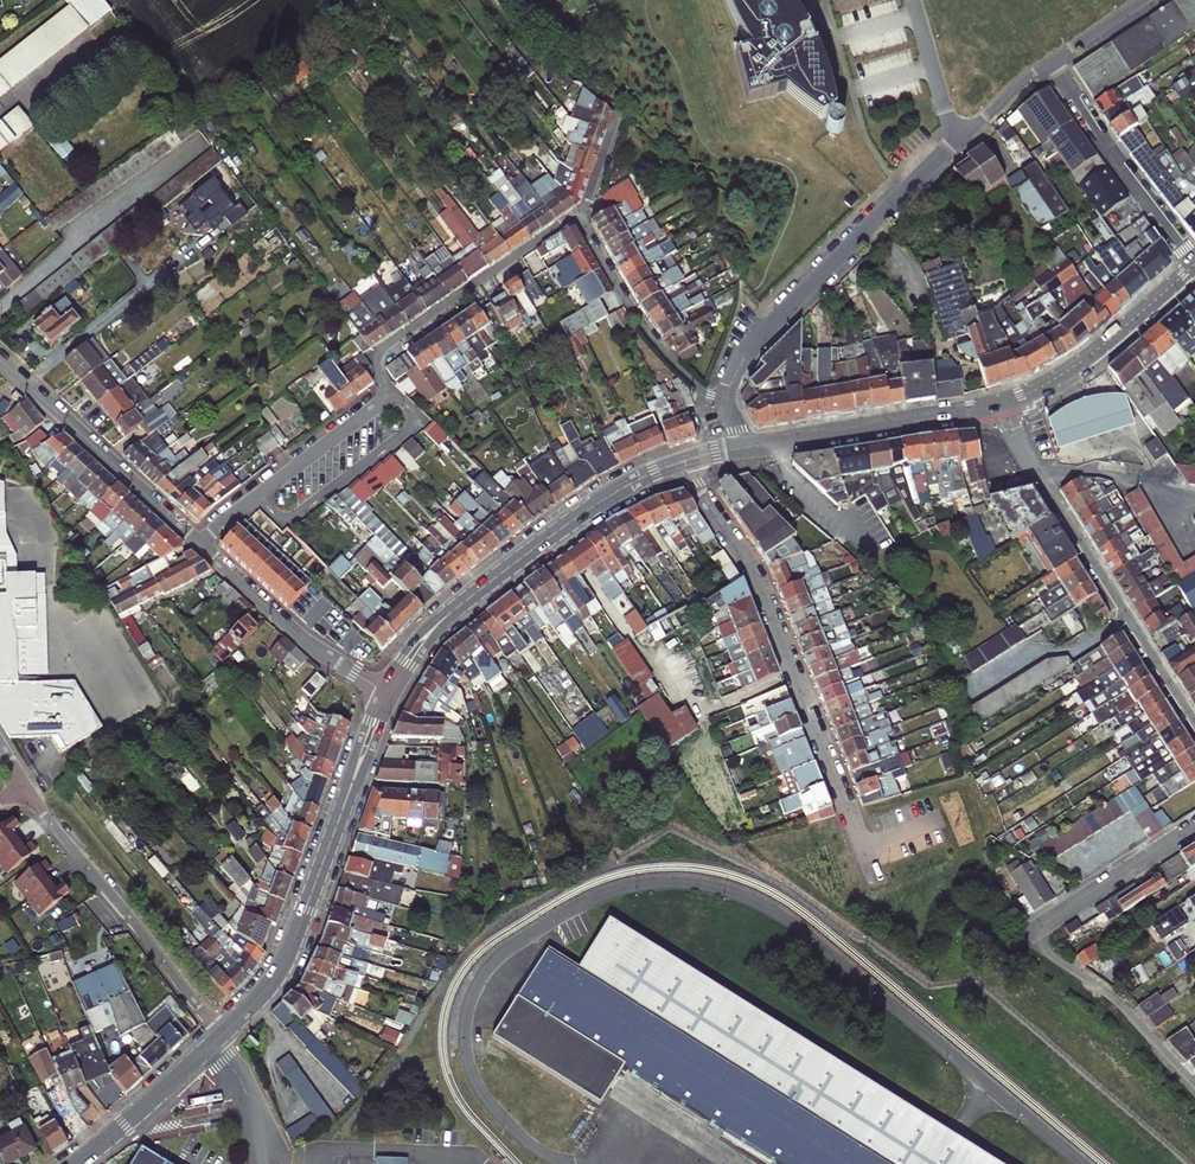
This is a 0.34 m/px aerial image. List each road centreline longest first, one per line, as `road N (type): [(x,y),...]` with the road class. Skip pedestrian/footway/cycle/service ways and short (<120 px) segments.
road 1 (residential): [(685,461),(752,566),(877,881)]
road 2 (residential): [(1194,820),(1033,917),(1028,933),(1045,957),(1142,1020),(1194,1080)]
road 3 (primary): [(387,692),(287,958),(221,1036)]
road 4 (primary): [(685,461),(616,494),(462,604),(422,640),(387,692)]
road 5 (residential): [(959,141),(751,347),(732,377),(727,407)]
road 6 (residential): [(221,1036),(25,786)]
road 7 (residential): [(1194,722),(1040,475)]
road 8 (residential): [(393,394),(376,364),(382,349),(577,215)]
road 9 (residential): [(203,544),(0,358)]
road 10 (primary): [(1003,410),(740,448)]
road 11 (residential): [(257,497),(286,526),(418,422),(393,394)]
road 12 (residential): [(577,215),(667,358),(727,407)]
road 13 (residential): [(1194,261),(1051,62)]
road 14 (primary): [(1194,266),(1077,363),(1003,410)]
road 15 (residential): [(387,692),(308,640),(203,544)]
road 16 (primary): [(221,1036),(77,1163)]
road 17 (residential): [(393,394),(257,497)]
road 18 (residential): [(1194,496),(1086,471),(1040,475)]
road 19 (unclassified): [(911,0),(959,141)]
road 20 (residential): [(959,141),(1051,62)]

